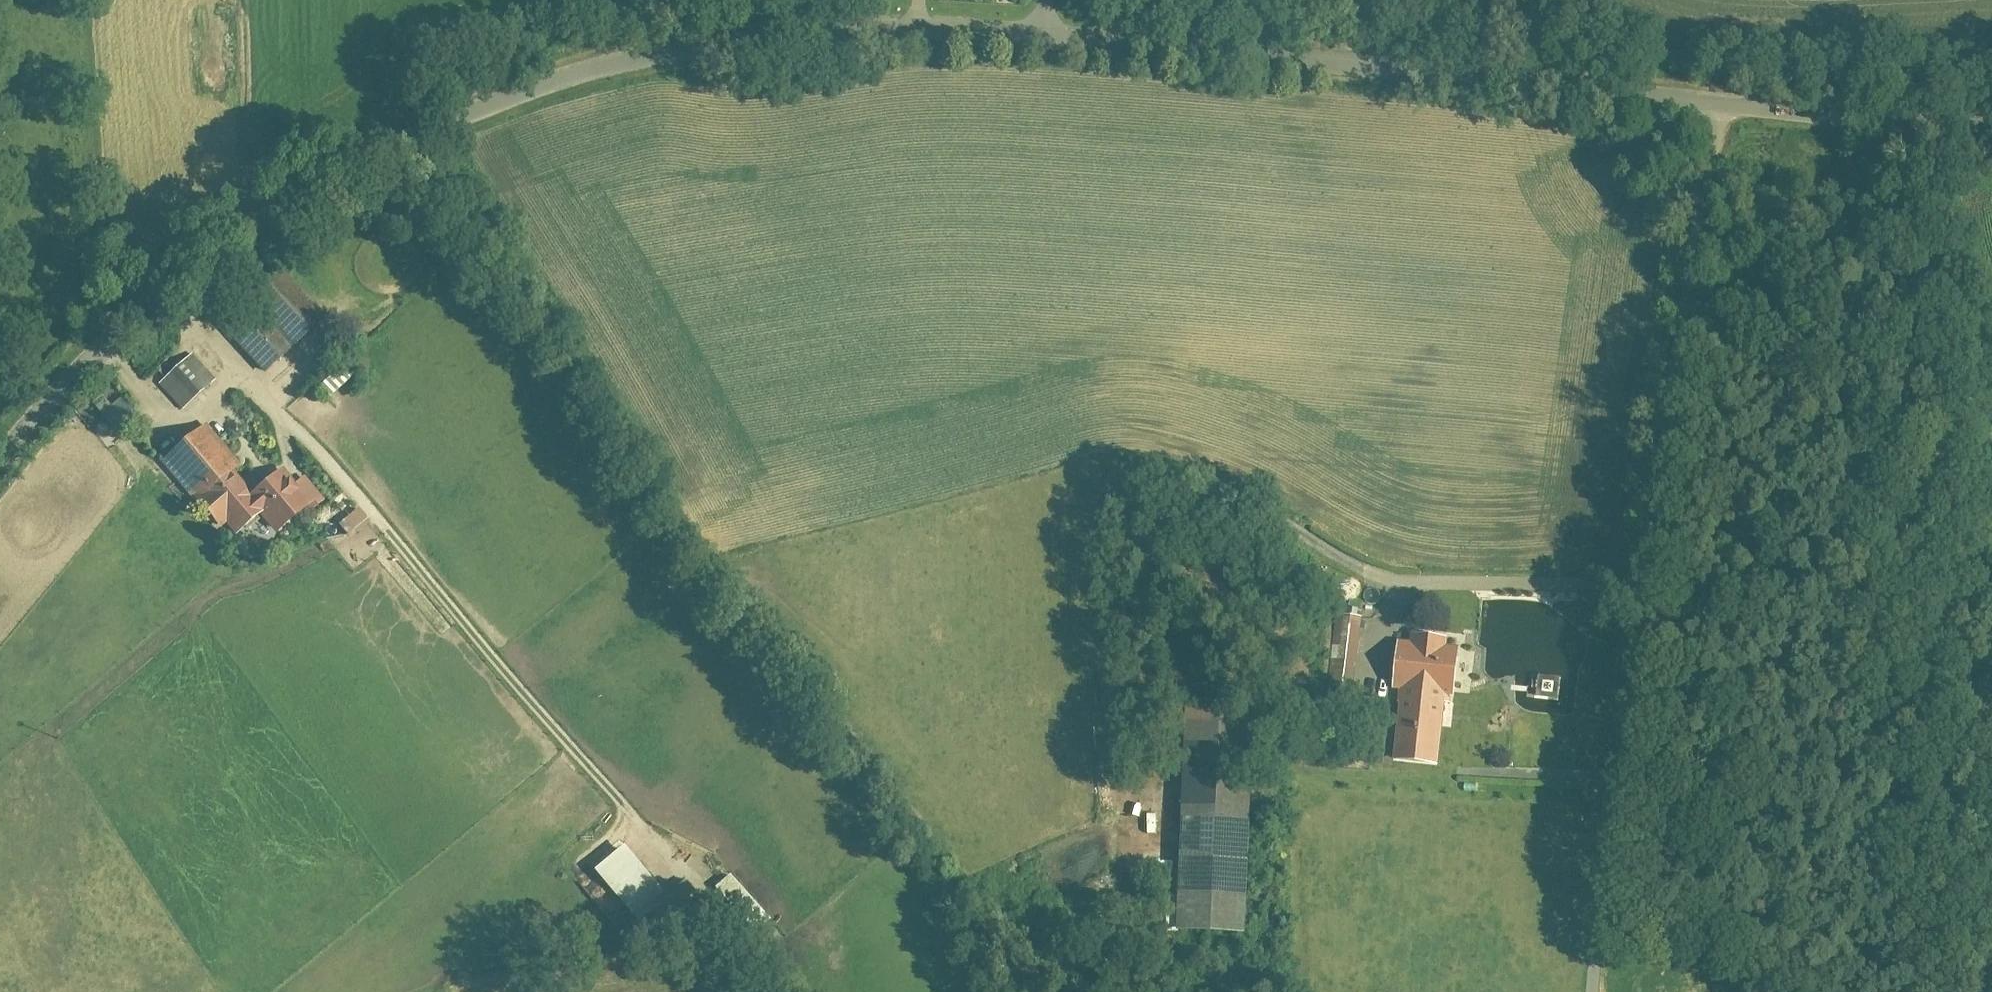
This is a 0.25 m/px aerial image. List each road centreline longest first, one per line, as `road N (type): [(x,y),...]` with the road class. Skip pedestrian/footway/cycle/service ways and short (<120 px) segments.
road 1 (residential): [(0,466),(165,295),(268,215),(369,154),(551,83),(738,41),(1046,37)]
road 2 (unclassified): [(1596,991),(1654,513),(1714,104)]
road 3 (residential): [(1046,37),(1714,104)]
road 4 (residential): [(1714,104),(1991,129)]

